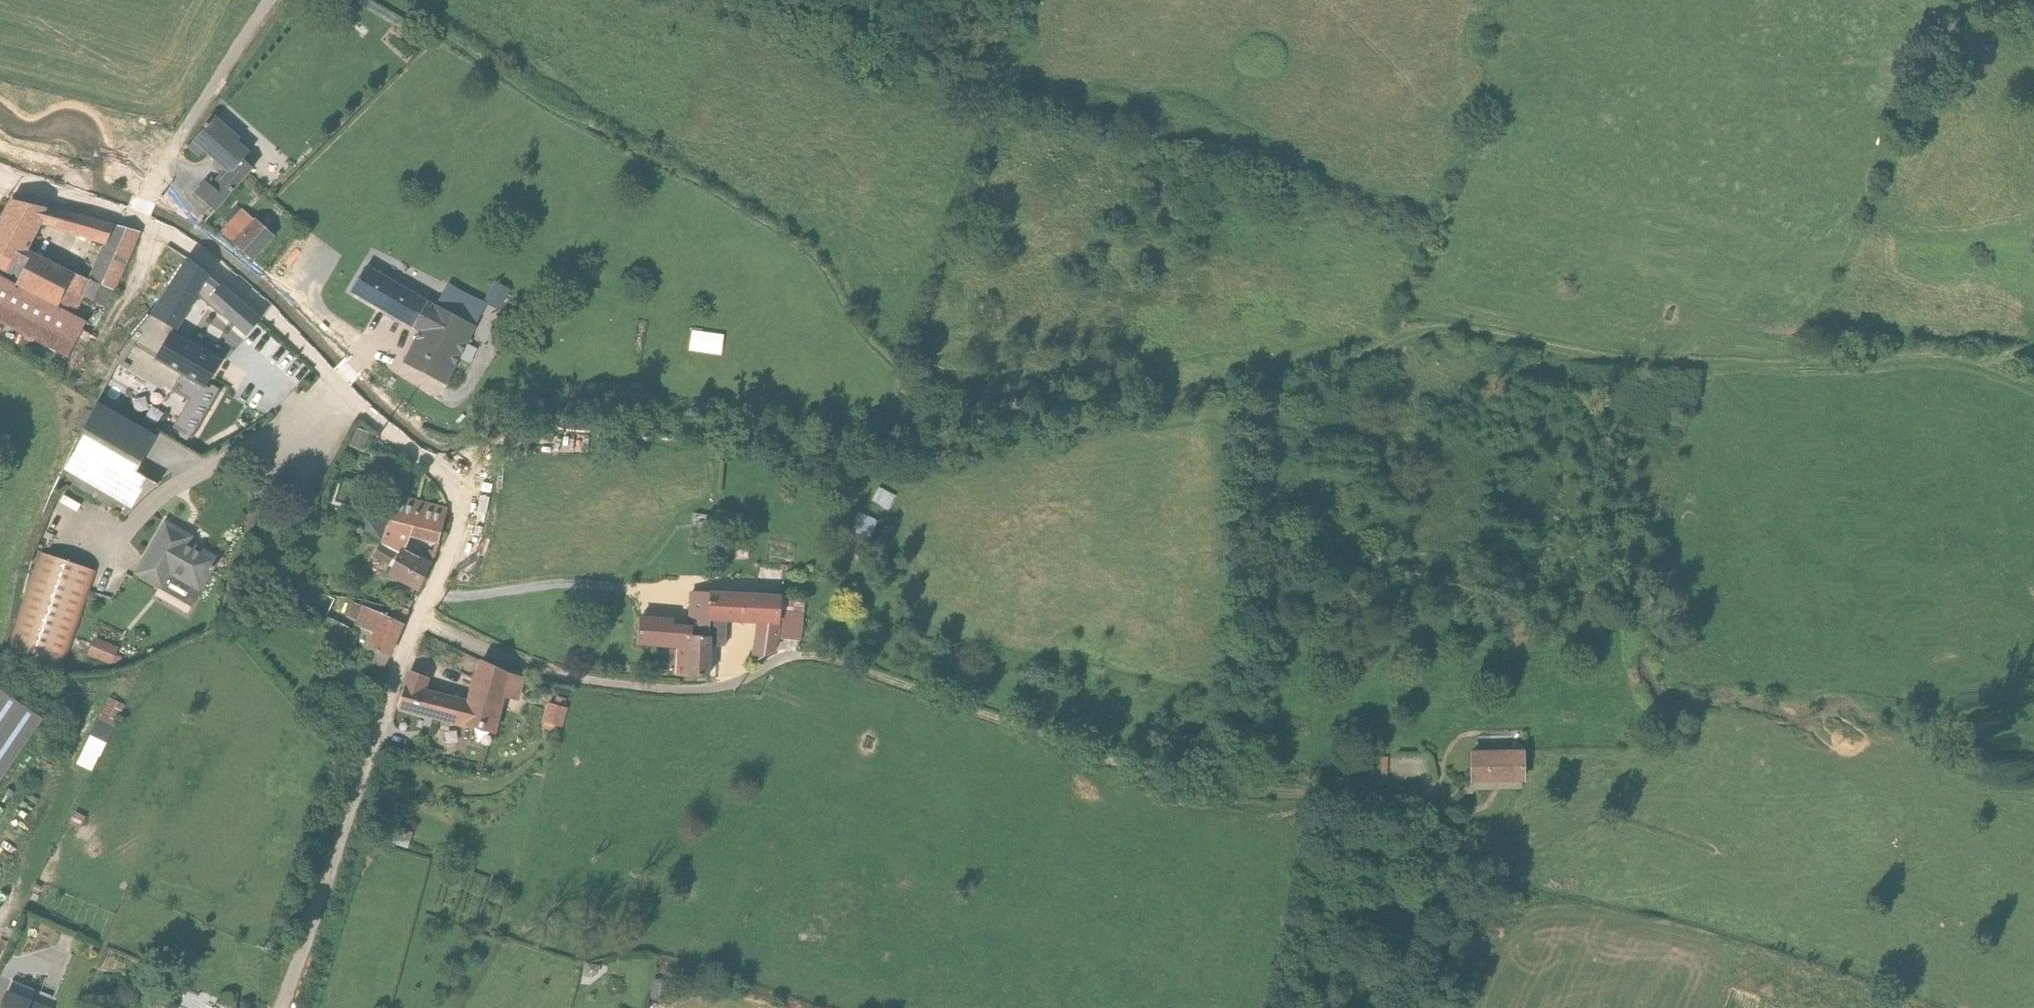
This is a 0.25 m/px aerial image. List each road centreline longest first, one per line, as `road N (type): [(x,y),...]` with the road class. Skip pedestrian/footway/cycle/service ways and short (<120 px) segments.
road 1 (track): [(800,655),(833,659),(1195,787),(1396,800),(1437,813),(1467,857),(1430,1007)]
road 2 (track): [(2033,395),(1945,363),(1698,365),(1480,331),(1400,330)]
road 3 (unclassified): [(136,219),(249,291),(336,384),(455,490),(460,527),(420,618)]
road 4 (unclassified): [(420,618),(281,1007)]
road 5 (unclassified): [(420,618),(519,665),(614,685),(723,688),(800,655)]
road 6 (track): [(1231,795),(1244,495),(1277,402)]
road 7 (unclassified): [(136,219),(268,0)]
road 8 (track): [(1400,330),(1277,402)]
road 9 (unclassified): [(136,219),(0,178)]

